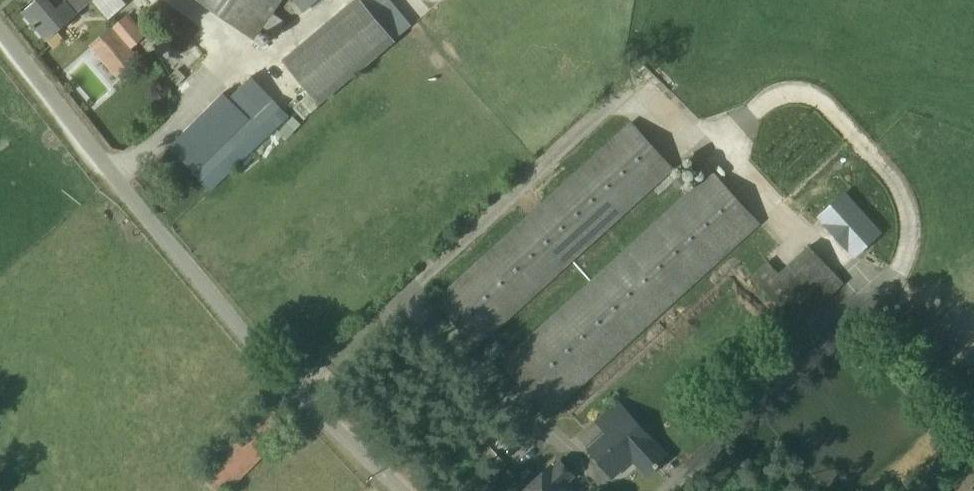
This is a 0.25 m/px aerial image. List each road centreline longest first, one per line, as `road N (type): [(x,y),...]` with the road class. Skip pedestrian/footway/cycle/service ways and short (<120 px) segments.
road 1 (unclassified): [(126,190),(222,307),(401,490)]
road 2 (unclassified): [(126,190),(0,28)]

